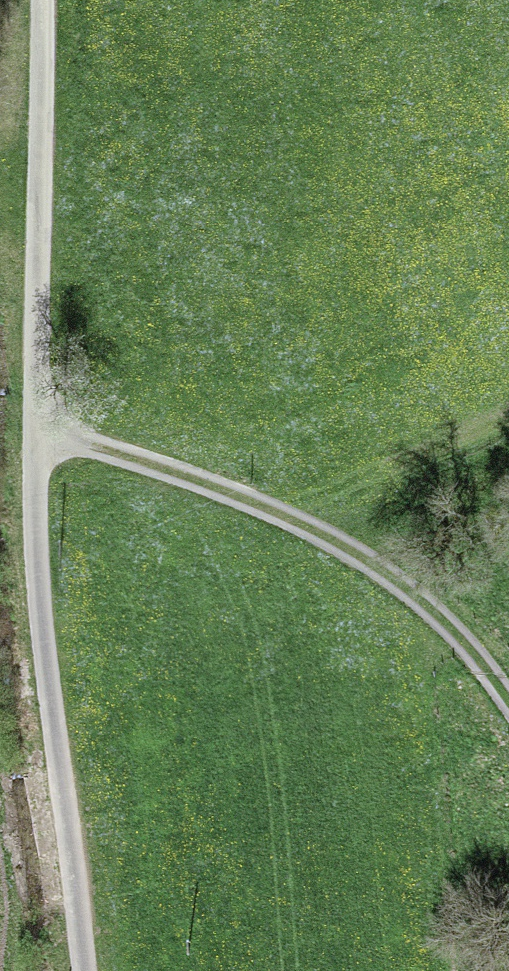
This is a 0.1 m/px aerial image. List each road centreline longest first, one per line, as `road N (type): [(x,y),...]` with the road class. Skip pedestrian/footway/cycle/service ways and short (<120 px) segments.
road 1 (track): [(42,0),(39,581),(84,970)]
road 2 (track): [(35,430),(254,503),(380,568),(432,608),(508,701)]

